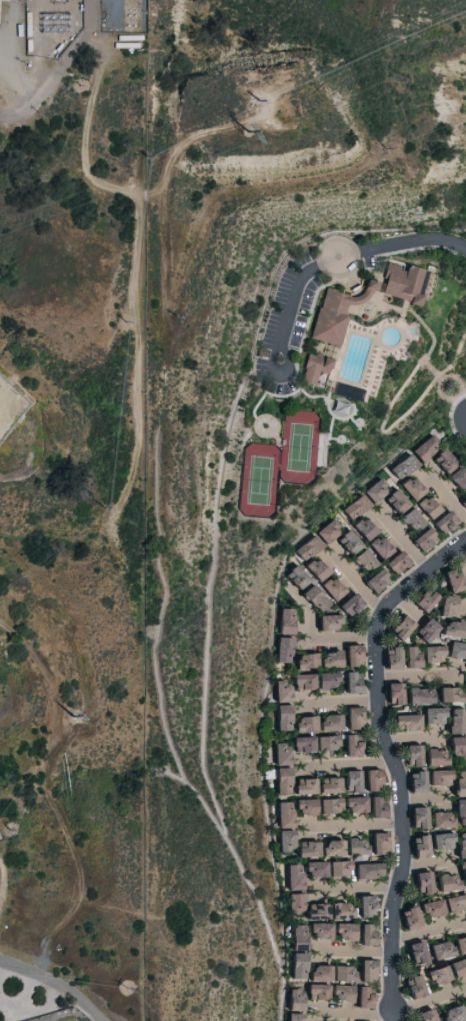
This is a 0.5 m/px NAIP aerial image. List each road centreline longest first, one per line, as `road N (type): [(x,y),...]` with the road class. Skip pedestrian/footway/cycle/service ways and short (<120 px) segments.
road 1 (track): [(392,136),(333,179),(211,204),(175,272),(163,331),(161,195),(178,150),(201,134),(267,114)]
road 2 (residential): [(465,544),(384,608),(376,639),(379,726),(402,784),(404,823),(390,931),(394,1020)]
road 3 (track): [(142,158),(138,438),(114,522),(133,572)]
road 4 (track): [(98,47),(83,148),(92,177),(161,195)]

